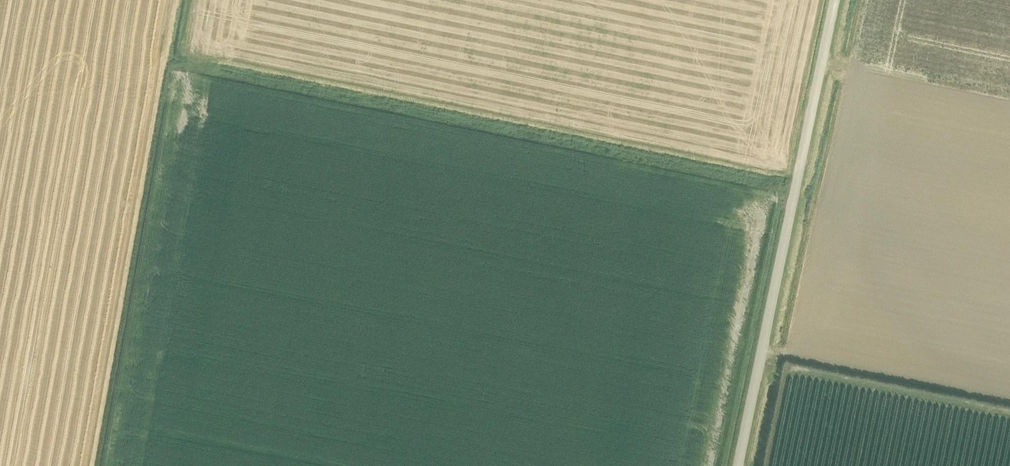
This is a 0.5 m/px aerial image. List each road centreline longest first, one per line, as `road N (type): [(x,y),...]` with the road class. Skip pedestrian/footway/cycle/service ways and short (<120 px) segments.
road 1 (unclassified): [(737,465),(835,0)]

